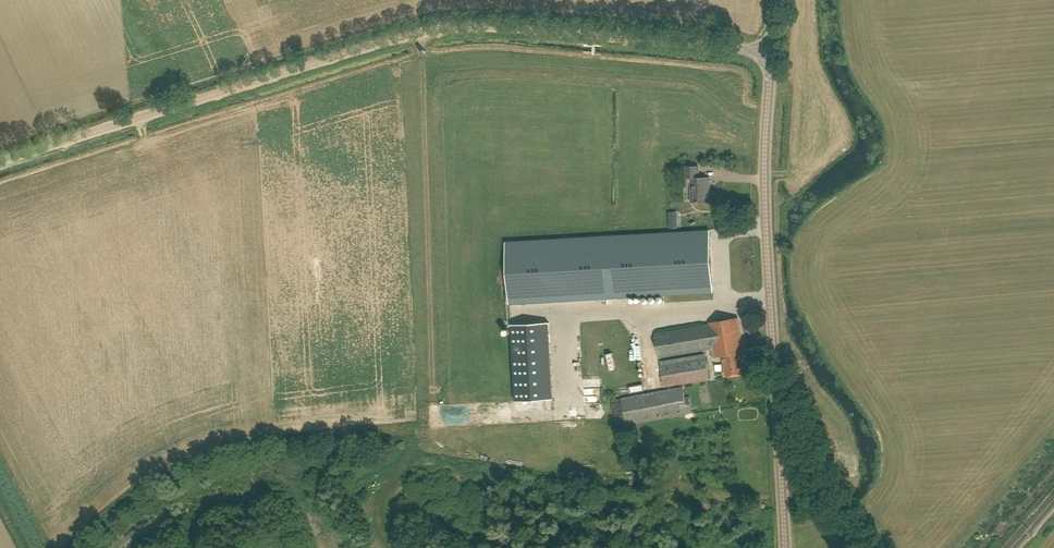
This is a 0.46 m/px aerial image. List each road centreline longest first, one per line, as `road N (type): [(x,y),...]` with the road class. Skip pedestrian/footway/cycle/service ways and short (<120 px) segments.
road 1 (unclassified): [(0,161),(419,31),(497,26),(772,52)]
road 2 (track): [(419,31),(436,427),(381,497),(377,522),(394,547)]
road 3 (unclassified): [(784,547),(765,195),(772,52)]

